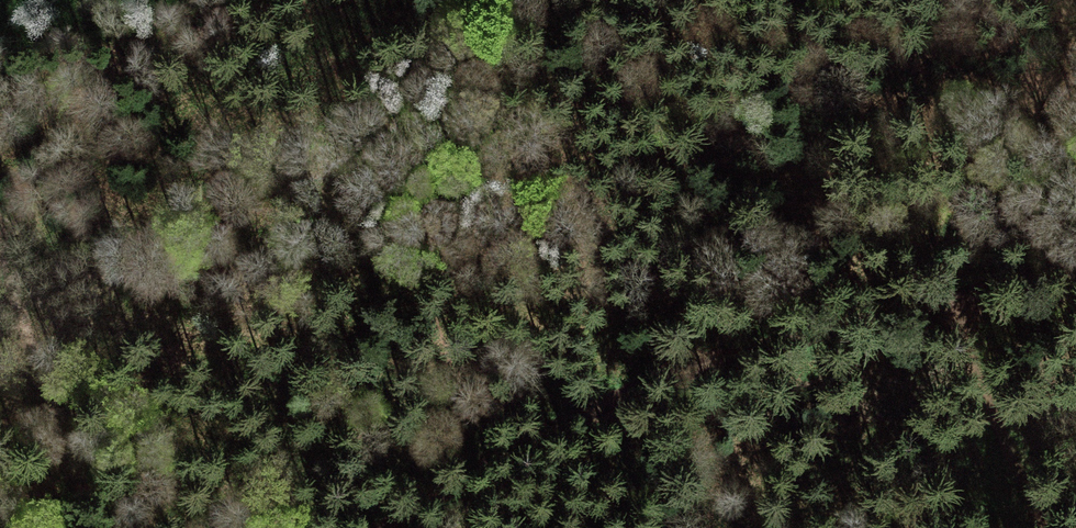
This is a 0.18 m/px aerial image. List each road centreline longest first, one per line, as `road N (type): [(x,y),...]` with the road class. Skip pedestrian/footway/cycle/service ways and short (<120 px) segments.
road 1 (track): [(391,527),(478,455),(667,377),(952,304)]
road 2 (track): [(1050,527),(952,304)]
road 3 (track): [(0,35),(131,0)]
road 4 (track): [(952,304),(1075,255)]

